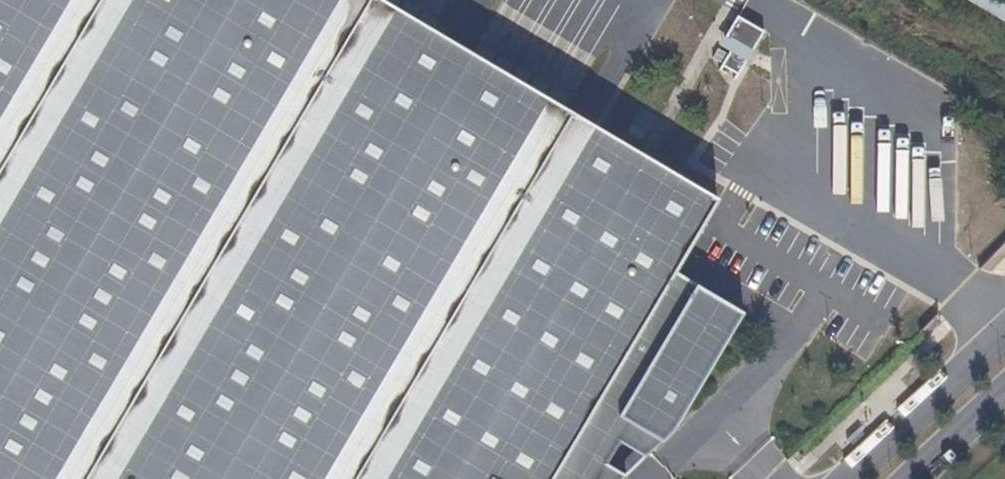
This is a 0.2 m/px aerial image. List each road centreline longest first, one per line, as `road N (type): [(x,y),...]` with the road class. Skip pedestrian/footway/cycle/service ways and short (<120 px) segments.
road 1 (unclassified): [(1004,338),(847,478)]
road 2 (unclassified): [(902,478),(1004,389)]

